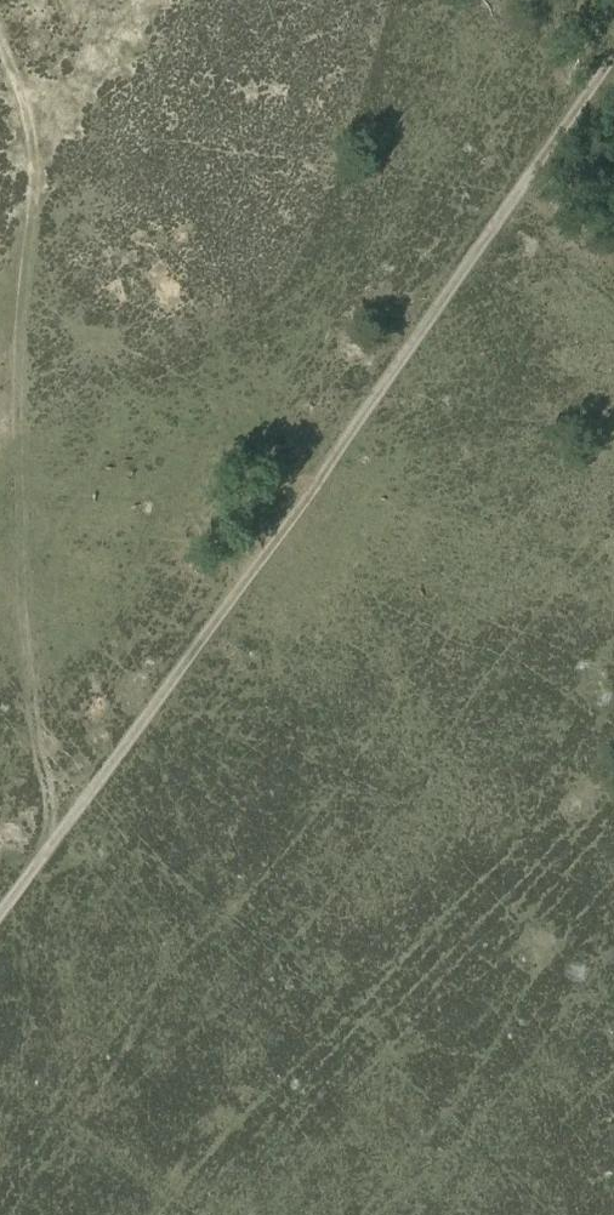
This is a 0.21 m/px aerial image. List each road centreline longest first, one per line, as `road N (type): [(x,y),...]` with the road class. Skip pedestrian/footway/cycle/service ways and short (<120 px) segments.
road 1 (track): [(0,916),(613,81)]
road 2 (track): [(43,858),(32,518),(15,304),(34,183),(0,80)]

